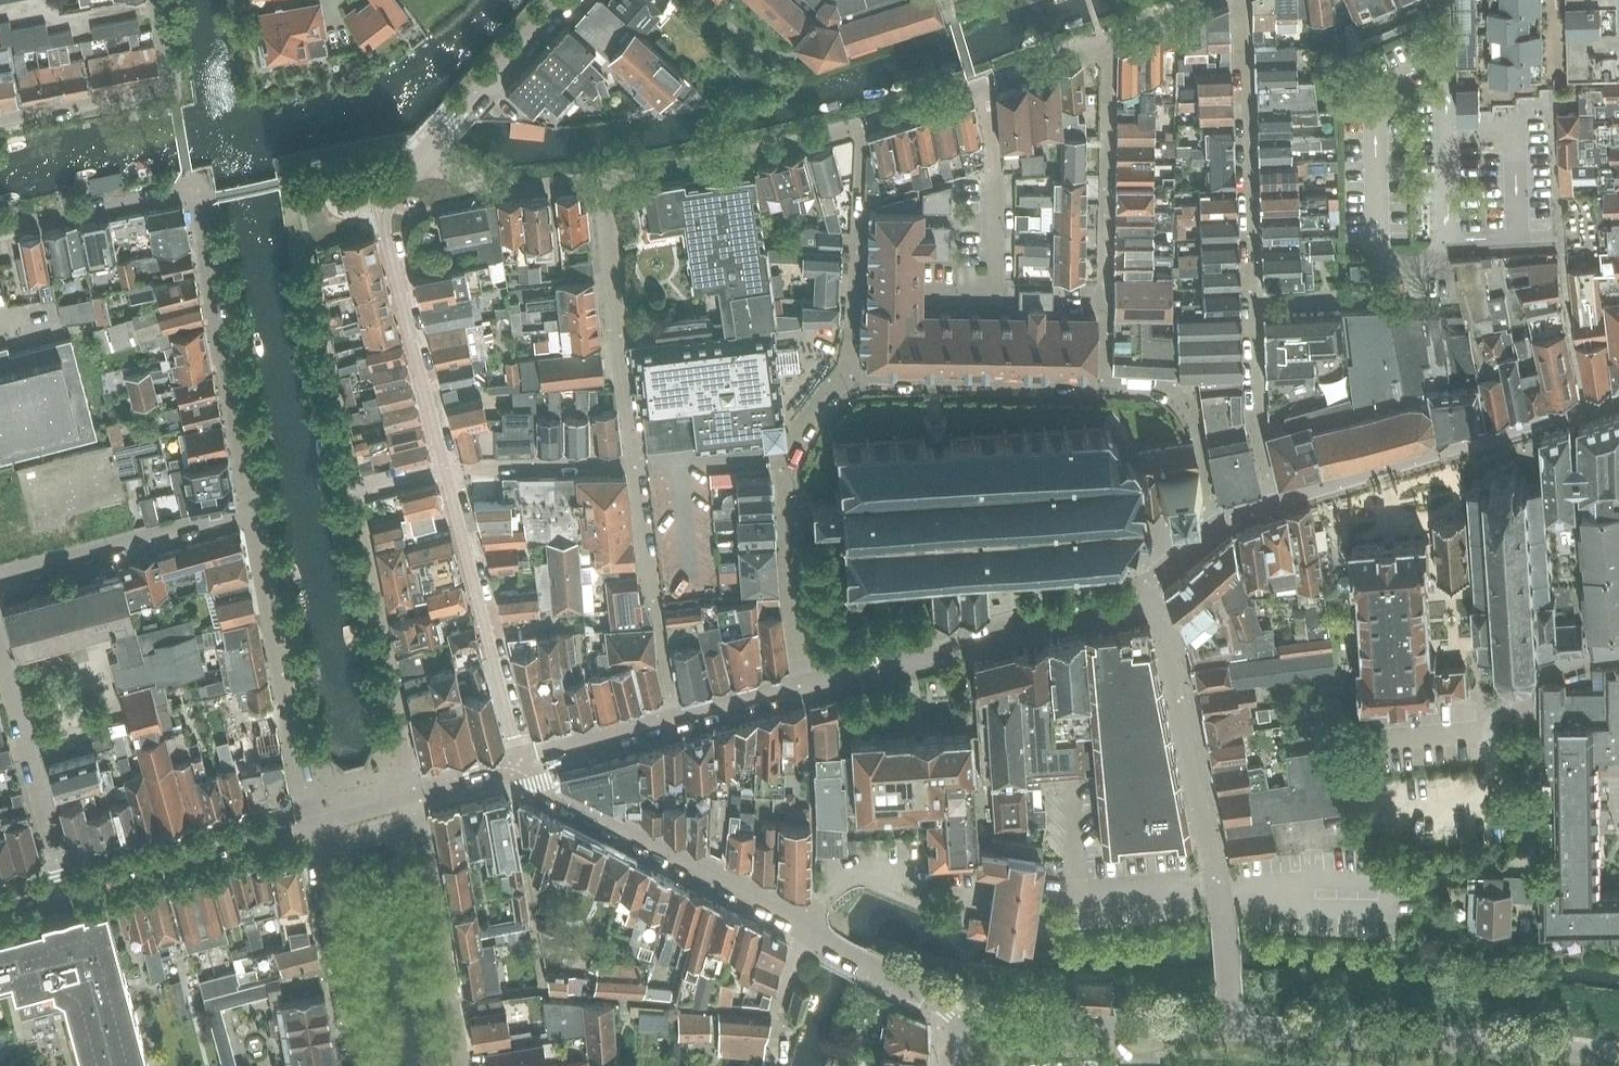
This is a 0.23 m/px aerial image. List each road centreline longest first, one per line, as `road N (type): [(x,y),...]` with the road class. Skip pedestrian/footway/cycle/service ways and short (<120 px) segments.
road 1 (residential): [(808,687),(1156,587),(1221,888)]
road 2 (residential): [(1275,500),(1256,403),(1240,0)]
road 3 (residential): [(453,471),(360,492),(416,792)]
road 4 (residential): [(1238,1035),(1618,1057)]
road 5 (residential): [(436,148),(387,206),(453,471)]
road 6 (residential): [(1104,380),(1108,43)]
road 7 (residential): [(808,687),(785,468),(847,375)]
road 8 (residential): [(252,512),(190,189)]
road 9 (residential): [(524,769),(533,783),(807,932)]
road 10 (residential): [(0,903),(311,820)]
road 11 (residential): [(311,820),(252,512)]
road 12 (residential): [(453,471),(524,769)]
road 13 (residential): [(638,463),(609,181)]
road 14 (residential): [(468,1065),(416,792)]
road 15 (residential): [(983,86),(997,173),(996,291),(932,289)]
road 16 (residential): [(968,1029),(1238,1035)]
road 17 (residential): [(677,723),(638,463)]
road 18 (residential): [(0,582),(252,512)]
road 19 (residential): [(0,115),(172,84),(158,0)]
road 20 (residential): [(860,125),(609,181)]
road 21 (residential): [(1104,380),(847,375)]
road 22 (residential): [(847,375),(860,125)]
road 23 (residential): [(351,1065),(311,820)]
road 24 (residential): [(54,851),(0,651)]
road 25 (residential): [(1213,518),(1192,409),(1157,386),(1104,380)]
road 26 (residential): [(436,148),(571,0)]
road 27 (residential): [(0,228),(190,189)]
road 28 (residential): [(807,932),(968,1029)]
road 29 (residential): [(609,181),(508,187),(472,179),(436,148)]
road 30 (residential): [(453,471),(638,463)]
road 31 (residential): [(524,769),(677,723)]
road 32 (residential): [(1238,1035),(1221,888)]
road 33 (residential): [(677,723),(808,687)]
road 34 (residential): [(1108,43),(983,86)]
road 35 (residential): [(983,86),(860,125)]

